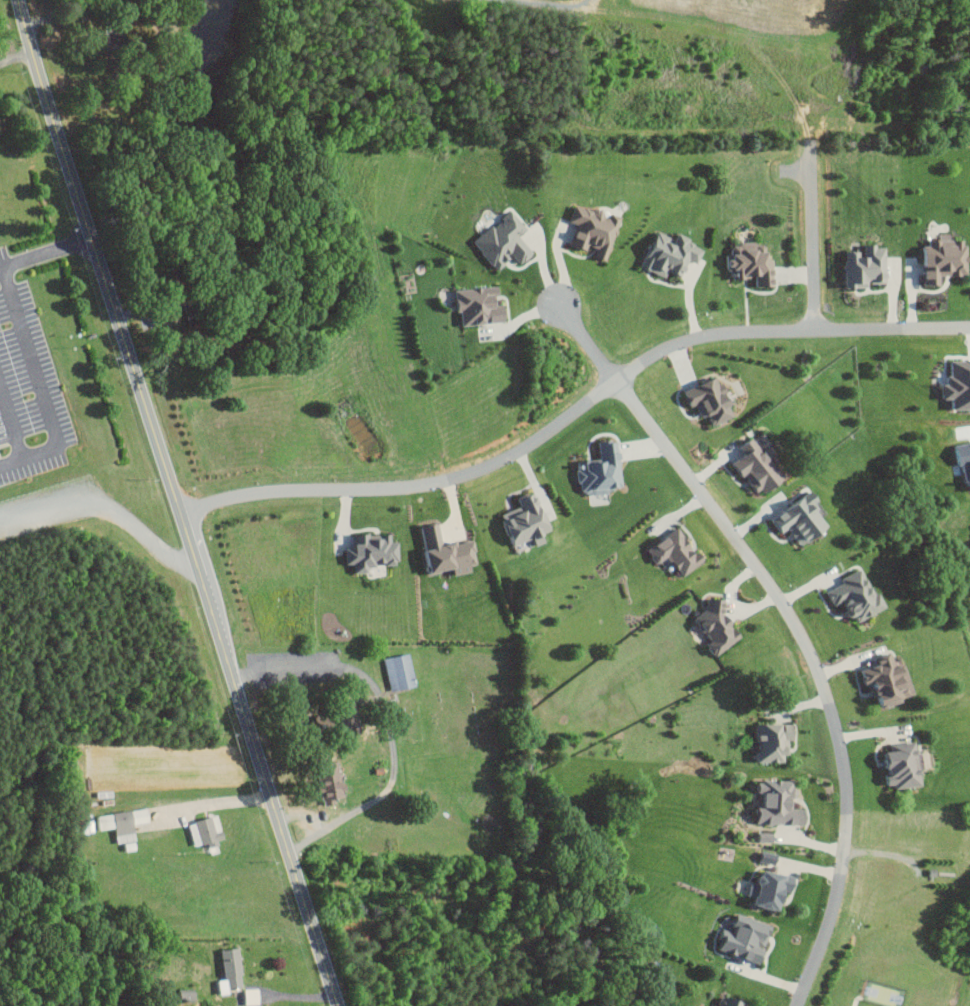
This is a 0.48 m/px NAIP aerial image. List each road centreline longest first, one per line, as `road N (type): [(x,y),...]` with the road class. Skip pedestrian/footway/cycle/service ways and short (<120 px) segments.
road 1 (tertiary): [(337,1005),(19,0)]
road 2 (residential): [(796,1005),(829,927),(841,871),(848,818),(836,732),(816,664),(710,501)]
road 3 (residential): [(177,510),(462,481),(510,459),(616,384)]
road 4 (residential): [(616,384),(665,350),(707,339),(969,332)]
road 5 (residential): [(710,501),(616,384)]

